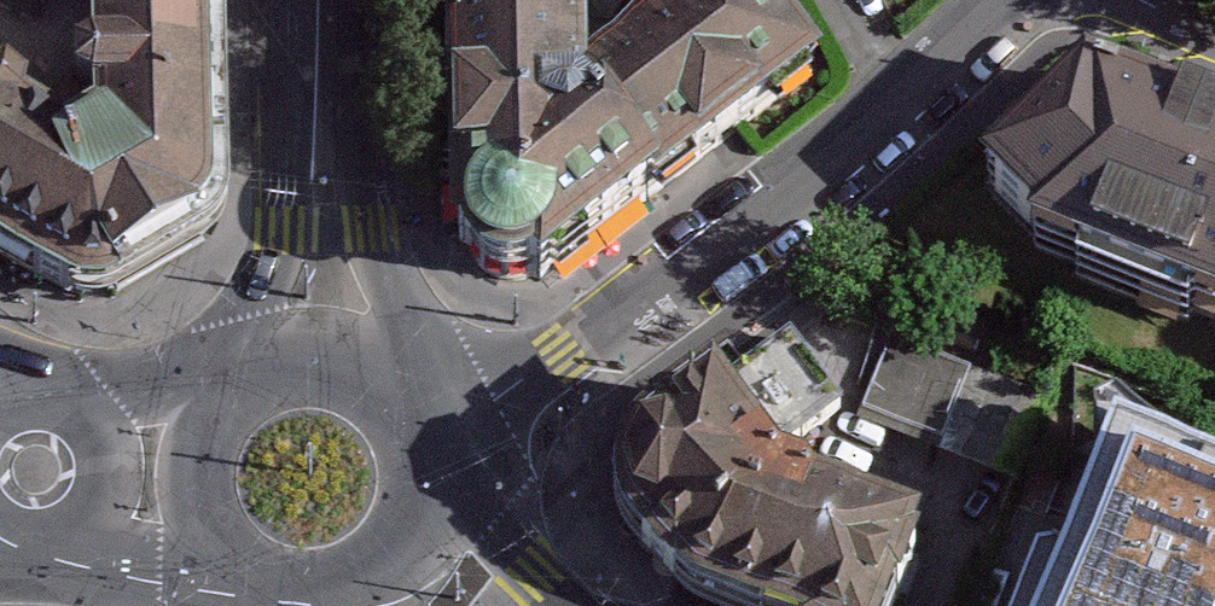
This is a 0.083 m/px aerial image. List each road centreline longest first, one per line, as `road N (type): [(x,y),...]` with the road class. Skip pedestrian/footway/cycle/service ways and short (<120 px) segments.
road 1 (residential): [(1012,0),(902,107),(724,247),(435,456)]
road 2 (tertiary): [(326,0),(326,361)]
road 3 (tertiary): [(222,399),(194,448),(189,493),(197,530),(226,575)]
road 4 (tertiary): [(75,557),(111,530),(129,481),(118,435),(87,401)]
road 5 (tertiary): [(435,456),(419,417),(394,389),(326,361)]
road 6 (tertiary): [(75,557),(226,575)]
road 7 (tertiary): [(222,399),(87,401)]

